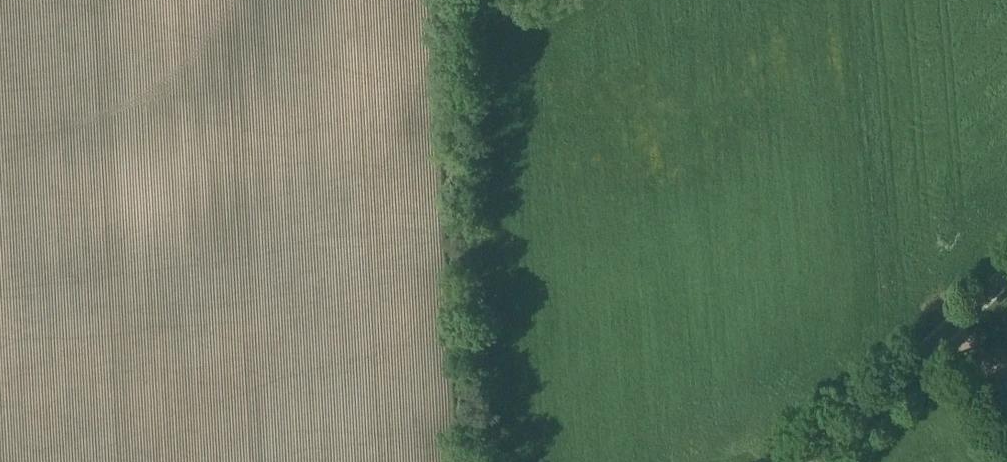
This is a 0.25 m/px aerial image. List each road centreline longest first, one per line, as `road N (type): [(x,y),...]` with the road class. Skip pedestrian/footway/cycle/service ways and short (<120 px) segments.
road 1 (unclassified): [(808,461),(1006,277)]

